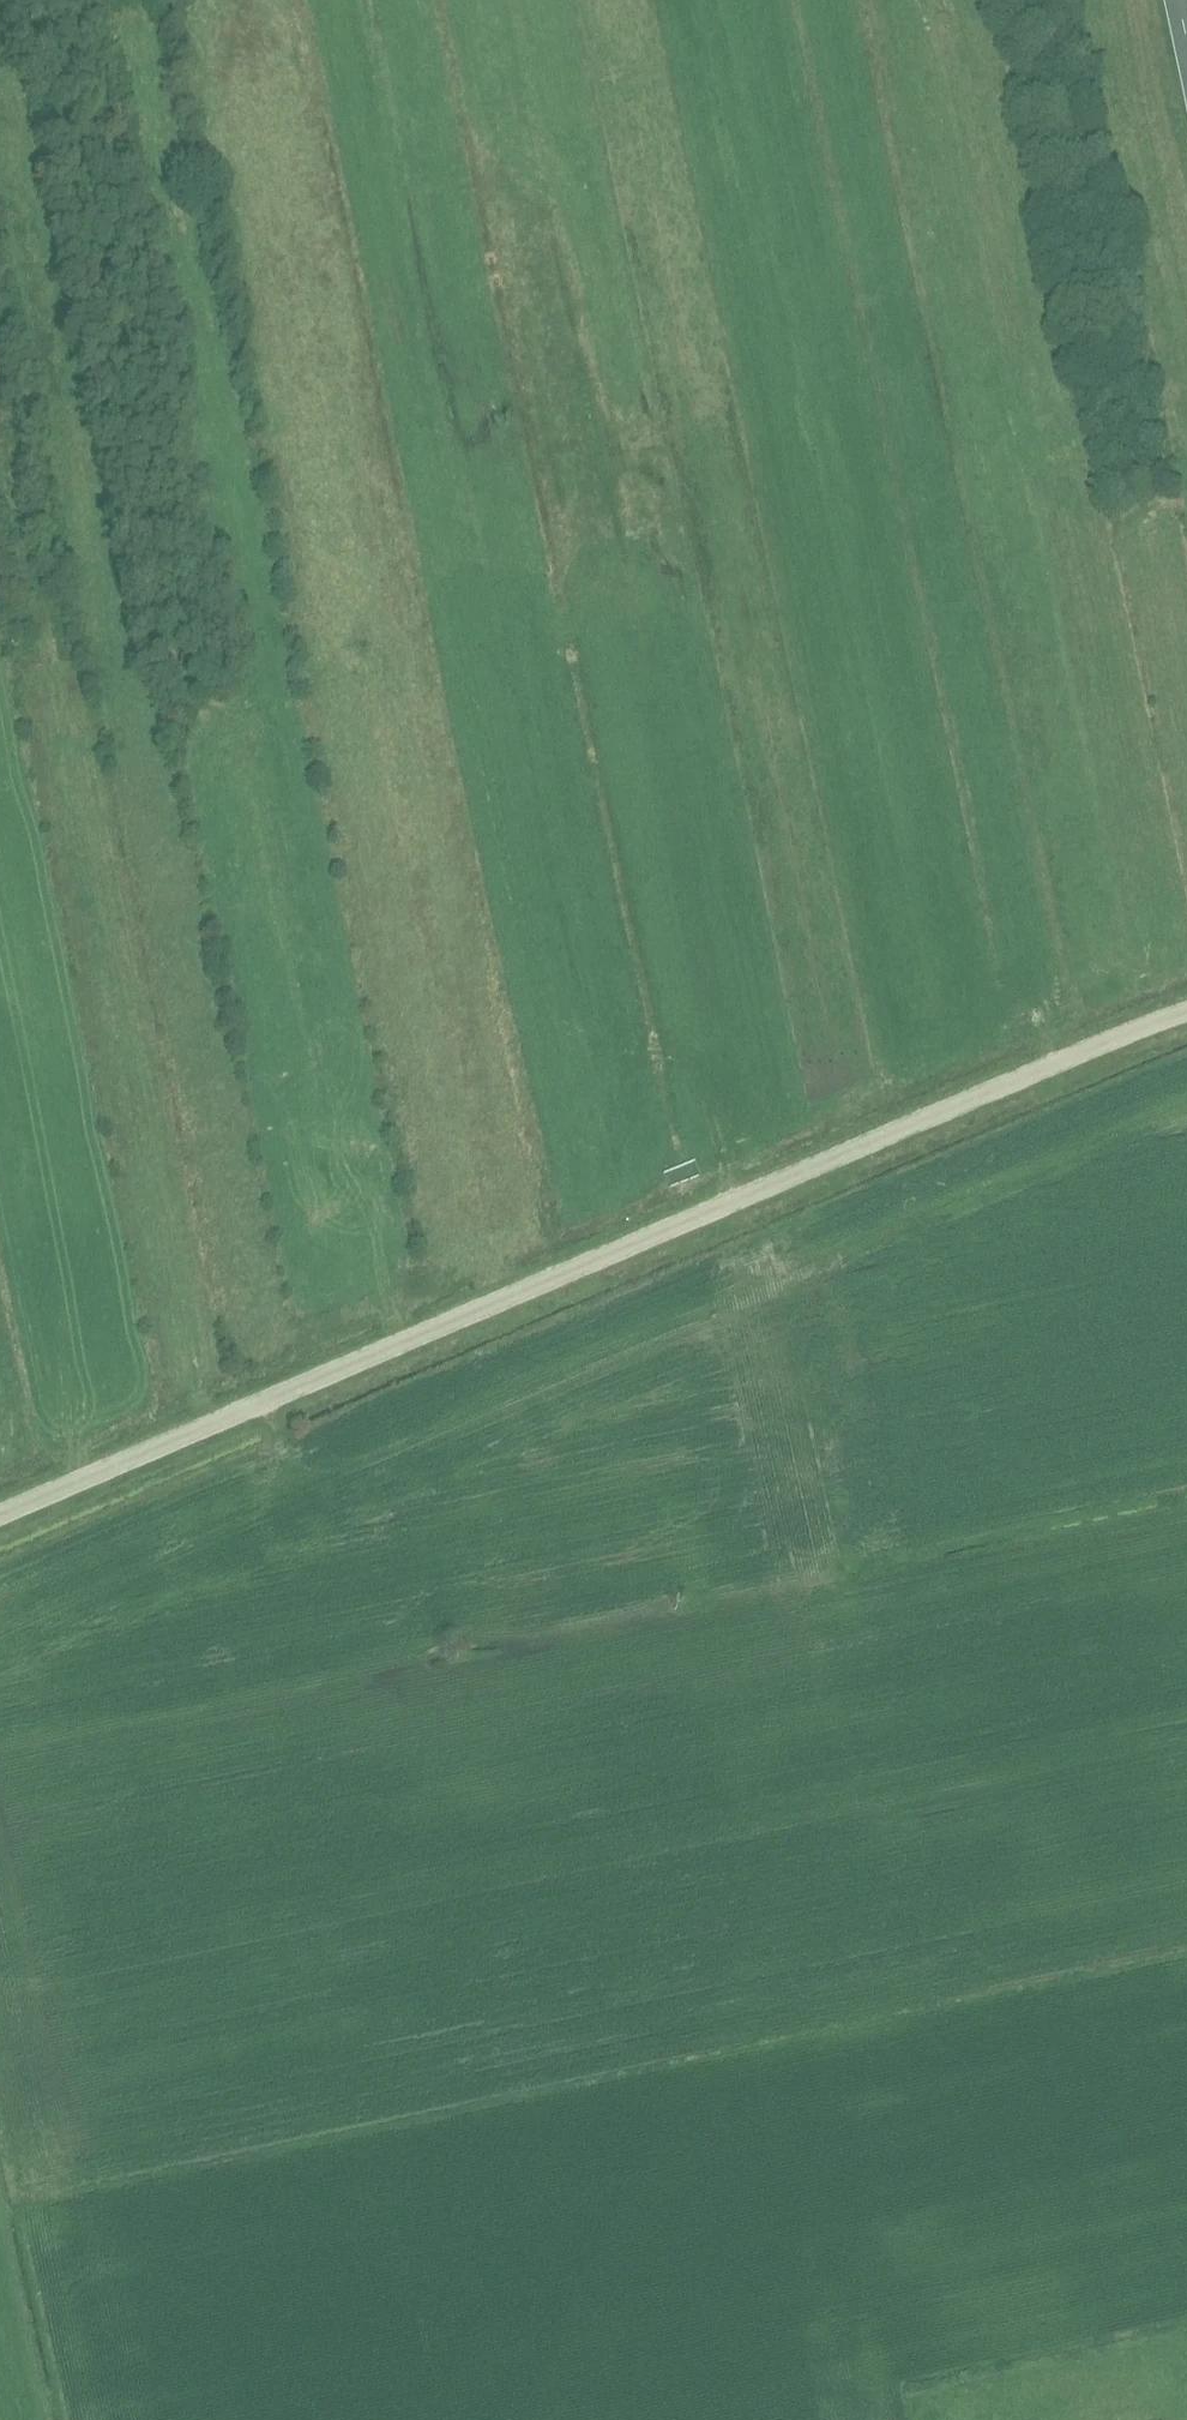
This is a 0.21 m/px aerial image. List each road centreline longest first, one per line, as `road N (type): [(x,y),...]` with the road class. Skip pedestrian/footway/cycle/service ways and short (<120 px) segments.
road 1 (unclassified): [(0,1514),(1186,1012)]

